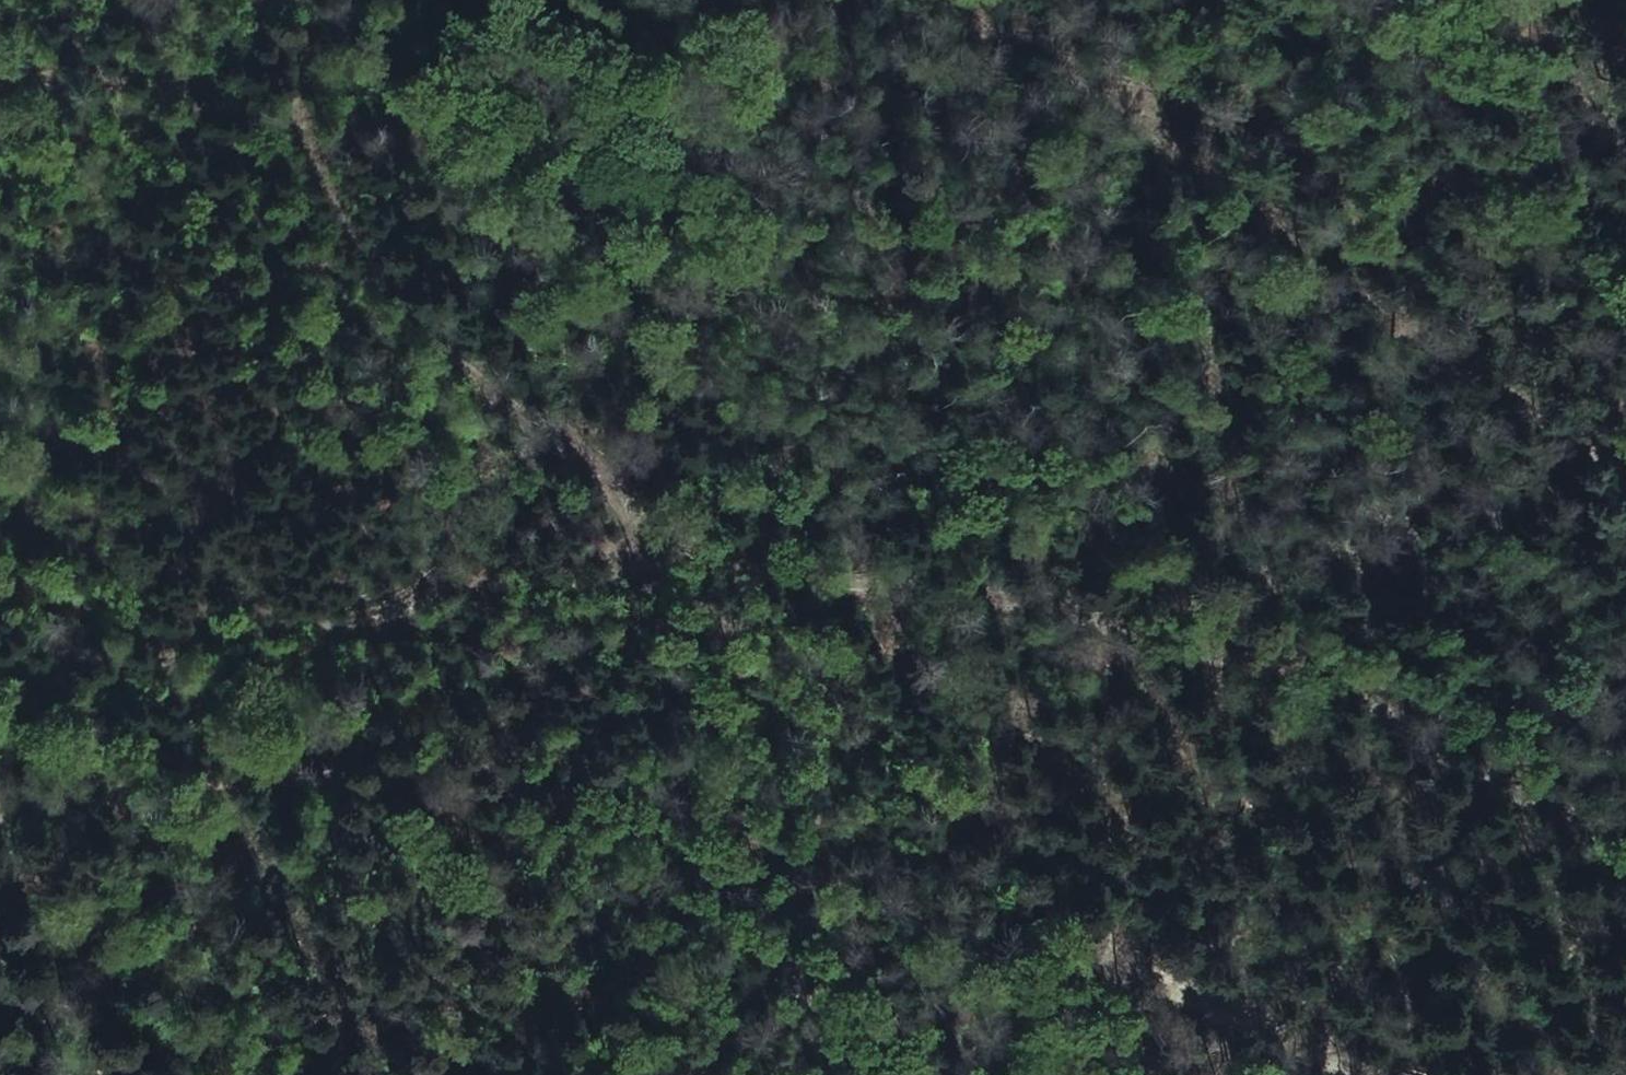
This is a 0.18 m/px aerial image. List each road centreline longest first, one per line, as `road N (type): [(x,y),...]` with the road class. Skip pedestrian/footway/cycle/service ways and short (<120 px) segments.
road 1 (track): [(1214,1074),(1097,902),(794,614),(602,560),(0,670)]
road 2 (track): [(1174,1016),(1384,1074)]

